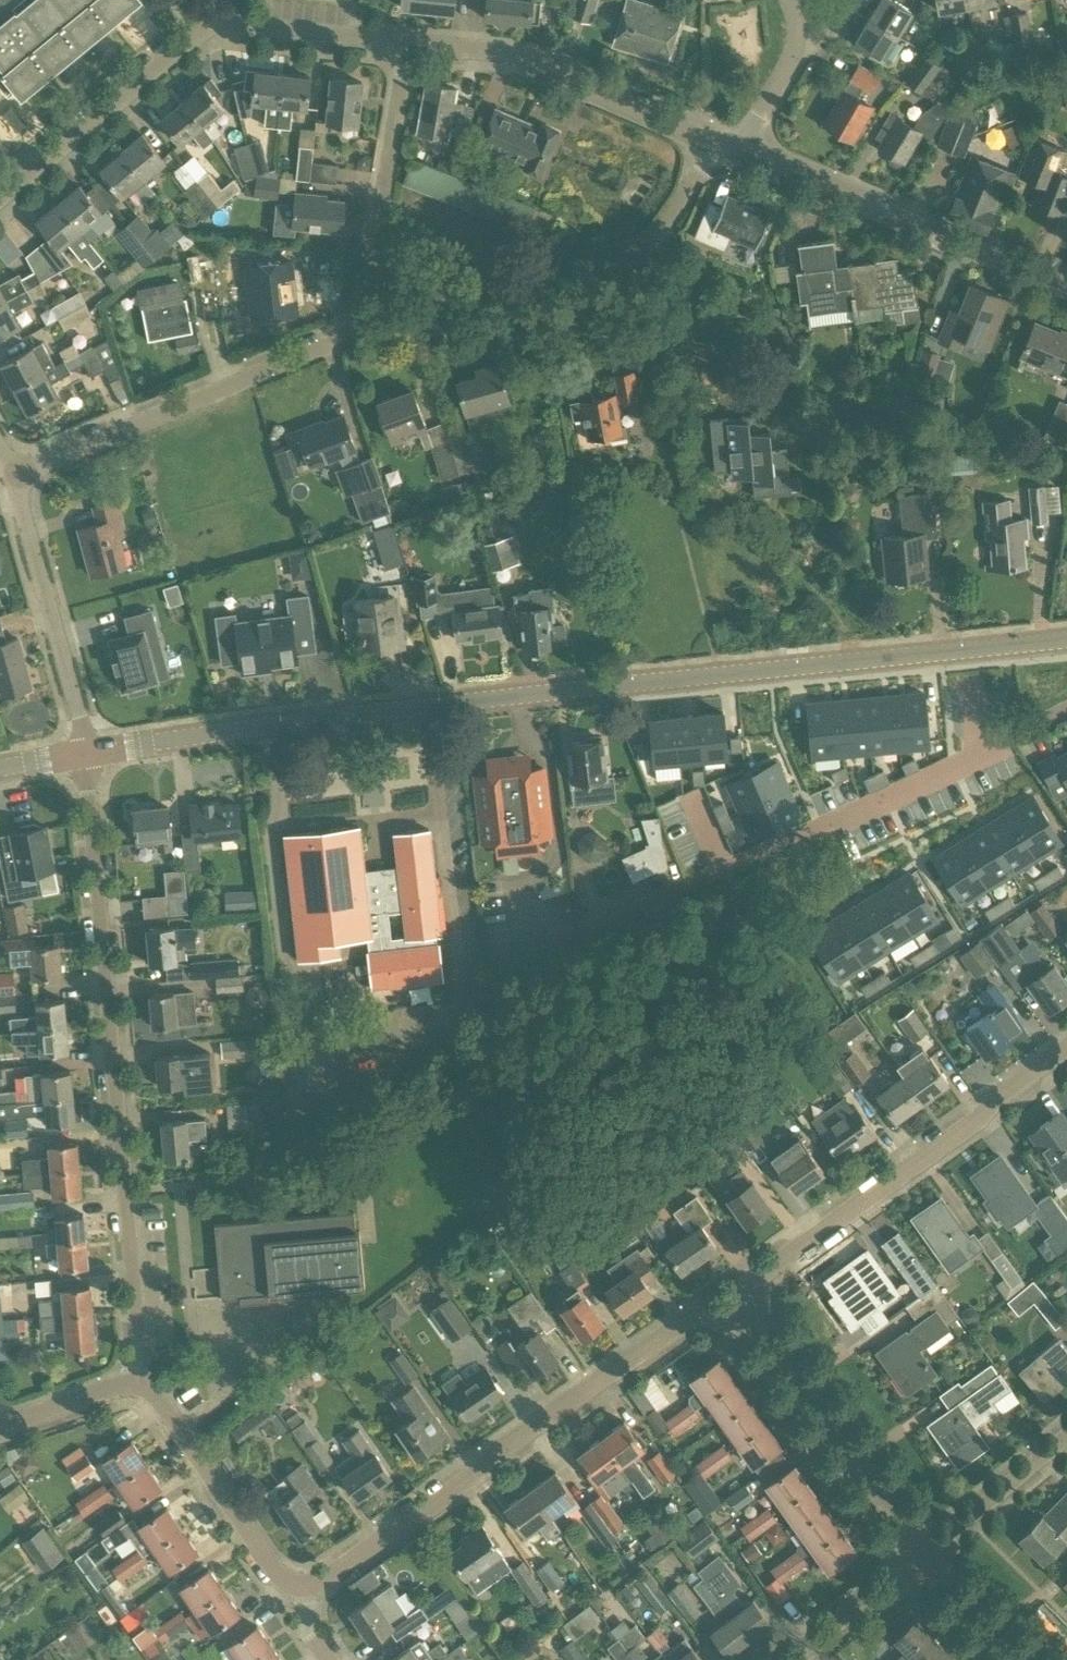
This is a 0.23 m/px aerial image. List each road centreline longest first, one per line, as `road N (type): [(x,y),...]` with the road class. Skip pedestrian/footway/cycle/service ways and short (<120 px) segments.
road 1 (tertiary): [(76,752),(1066,639)]
road 2 (residential): [(135,1383),(140,1354),(76,752)]
road 3 (residential): [(304,1584),(735,1291)]
road 4 (residential): [(0,194),(210,32),(413,45)]
road 5 (residential): [(665,899),(1066,707)]
road 6 (residential): [(735,1291),(973,1124),(1000,1092),(1066,1045)]
road 7 (residential): [(15,477),(348,336),(364,318)]
road 8 (residential): [(1066,288),(734,147)]
road 9 (residential): [(413,45),(519,57),(734,147)]
road 10 (residential): [(926,1556),(735,1291)]
road 11 (residential): [(76,752),(35,534),(15,477)]
road 12 (residential): [(505,284),(666,235),(700,179),(734,147)]
road 13 (residential): [(364,318),(413,45)]
road 14 (residential): [(304,1584),(276,1574),(164,1402),(135,1383)]
road 15 (residential): [(926,1556),(1066,1439)]
road 16 (residential): [(789,1659),(926,1556)]
road 17 (residential): [(734,147),(794,67),(803,38),(790,0)]
road 18 (residential): [(1033,1659),(926,1556)]
road 19 (residential): [(364,318),(505,284)]
road 20 (residential): [(1,1423),(135,1383)]
road 21 (residential): [(505,284),(466,230),(406,198)]

